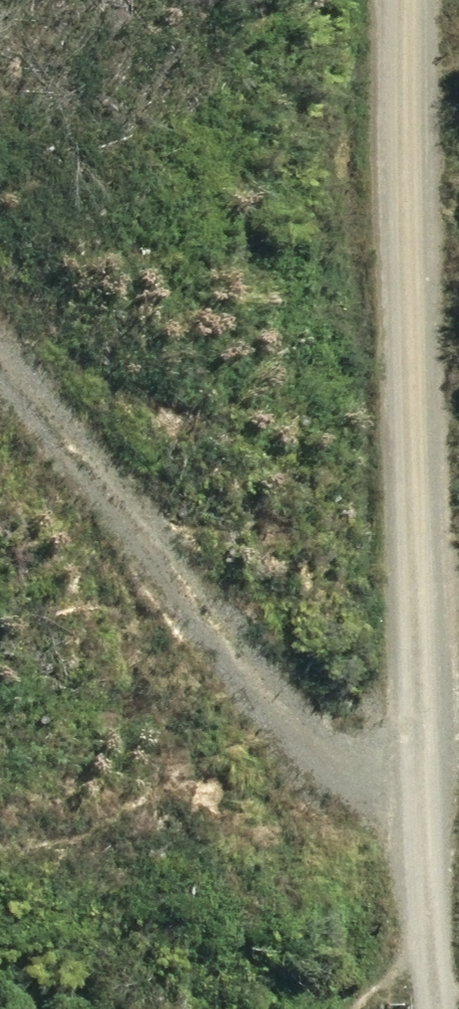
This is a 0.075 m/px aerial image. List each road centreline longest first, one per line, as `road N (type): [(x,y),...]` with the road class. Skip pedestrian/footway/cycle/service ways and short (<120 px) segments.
road 1 (track): [(434,1008),(427,801),(417,767),(419,0)]
road 2 (track): [(417,767),(276,692),(0,334)]

